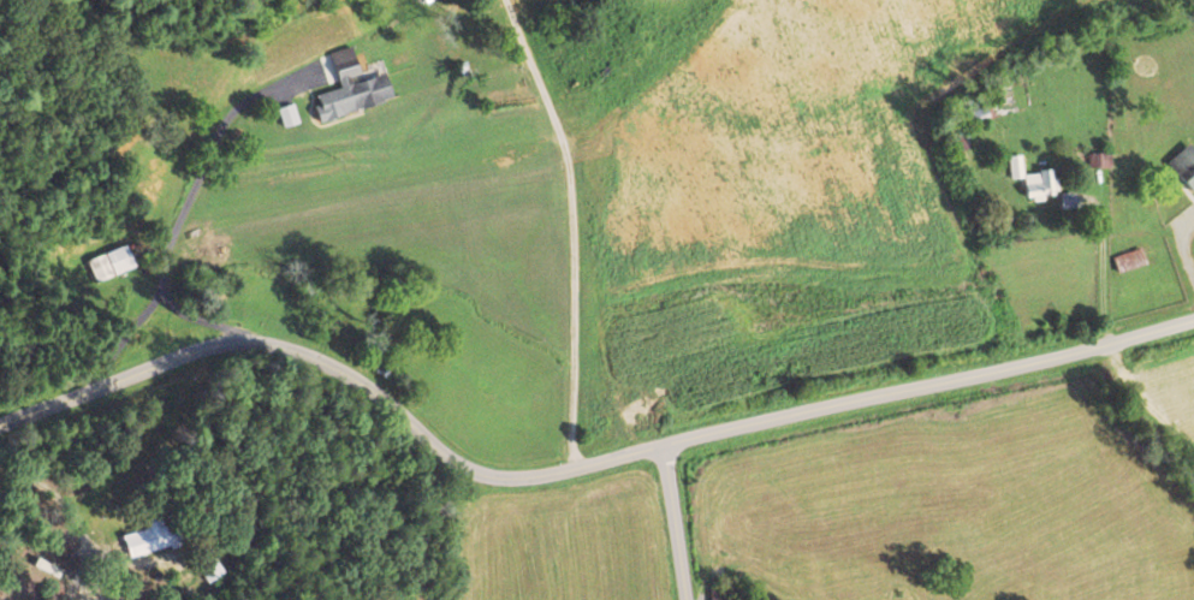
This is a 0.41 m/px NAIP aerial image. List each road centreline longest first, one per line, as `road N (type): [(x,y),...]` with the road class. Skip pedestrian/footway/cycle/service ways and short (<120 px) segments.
road 1 (tertiary): [(671,444),(584,468),(499,474),(474,465),(356,370),(239,334),(180,349),(0,419)]
road 2 (tertiary): [(671,444),(767,414),(1193,321)]
road 3 (residential): [(690,599),(671,444)]

